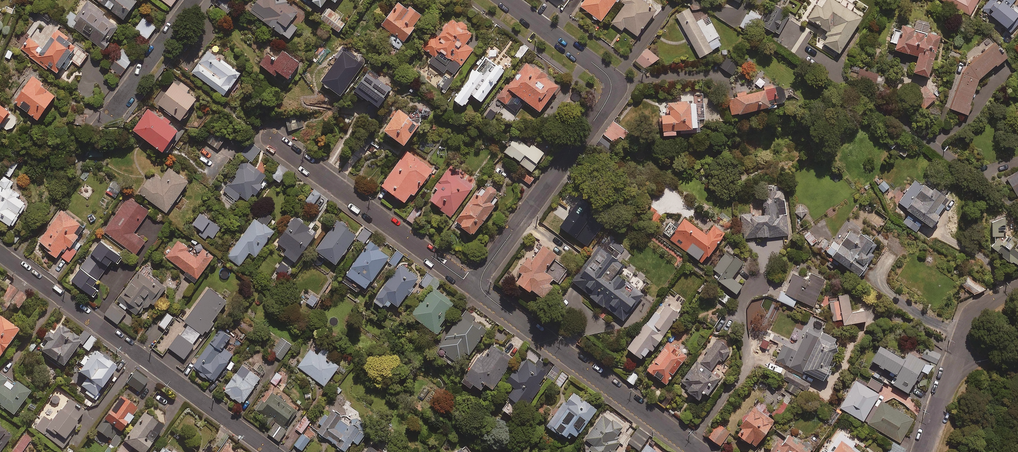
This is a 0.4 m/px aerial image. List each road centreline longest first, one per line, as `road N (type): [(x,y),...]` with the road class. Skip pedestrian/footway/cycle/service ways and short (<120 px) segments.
road 1 (residential): [(484,294),(485,268),(611,90),(598,67),(506,0)]
road 2 (residential): [(273,451),(0,253)]
road 3 (residential): [(700,451),(484,294)]
road 4 (residential): [(484,294),(269,137)]
road 5 (residential): [(194,0),(111,116)]

